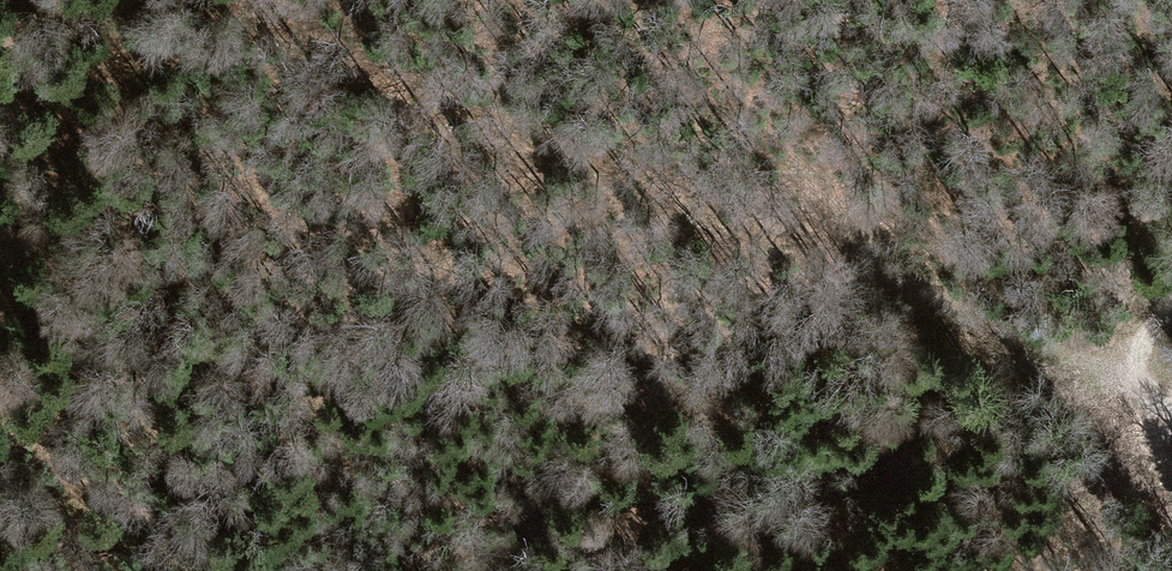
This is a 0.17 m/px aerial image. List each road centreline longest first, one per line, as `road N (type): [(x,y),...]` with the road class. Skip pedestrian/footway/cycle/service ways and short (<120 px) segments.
road 1 (track): [(1141,379),(366,62),(308,0)]
road 2 (track): [(244,570),(179,544),(50,465),(0,410)]
road 3 (track): [(1171,405),(1152,393),(1138,363),(1149,331),(1171,311)]

